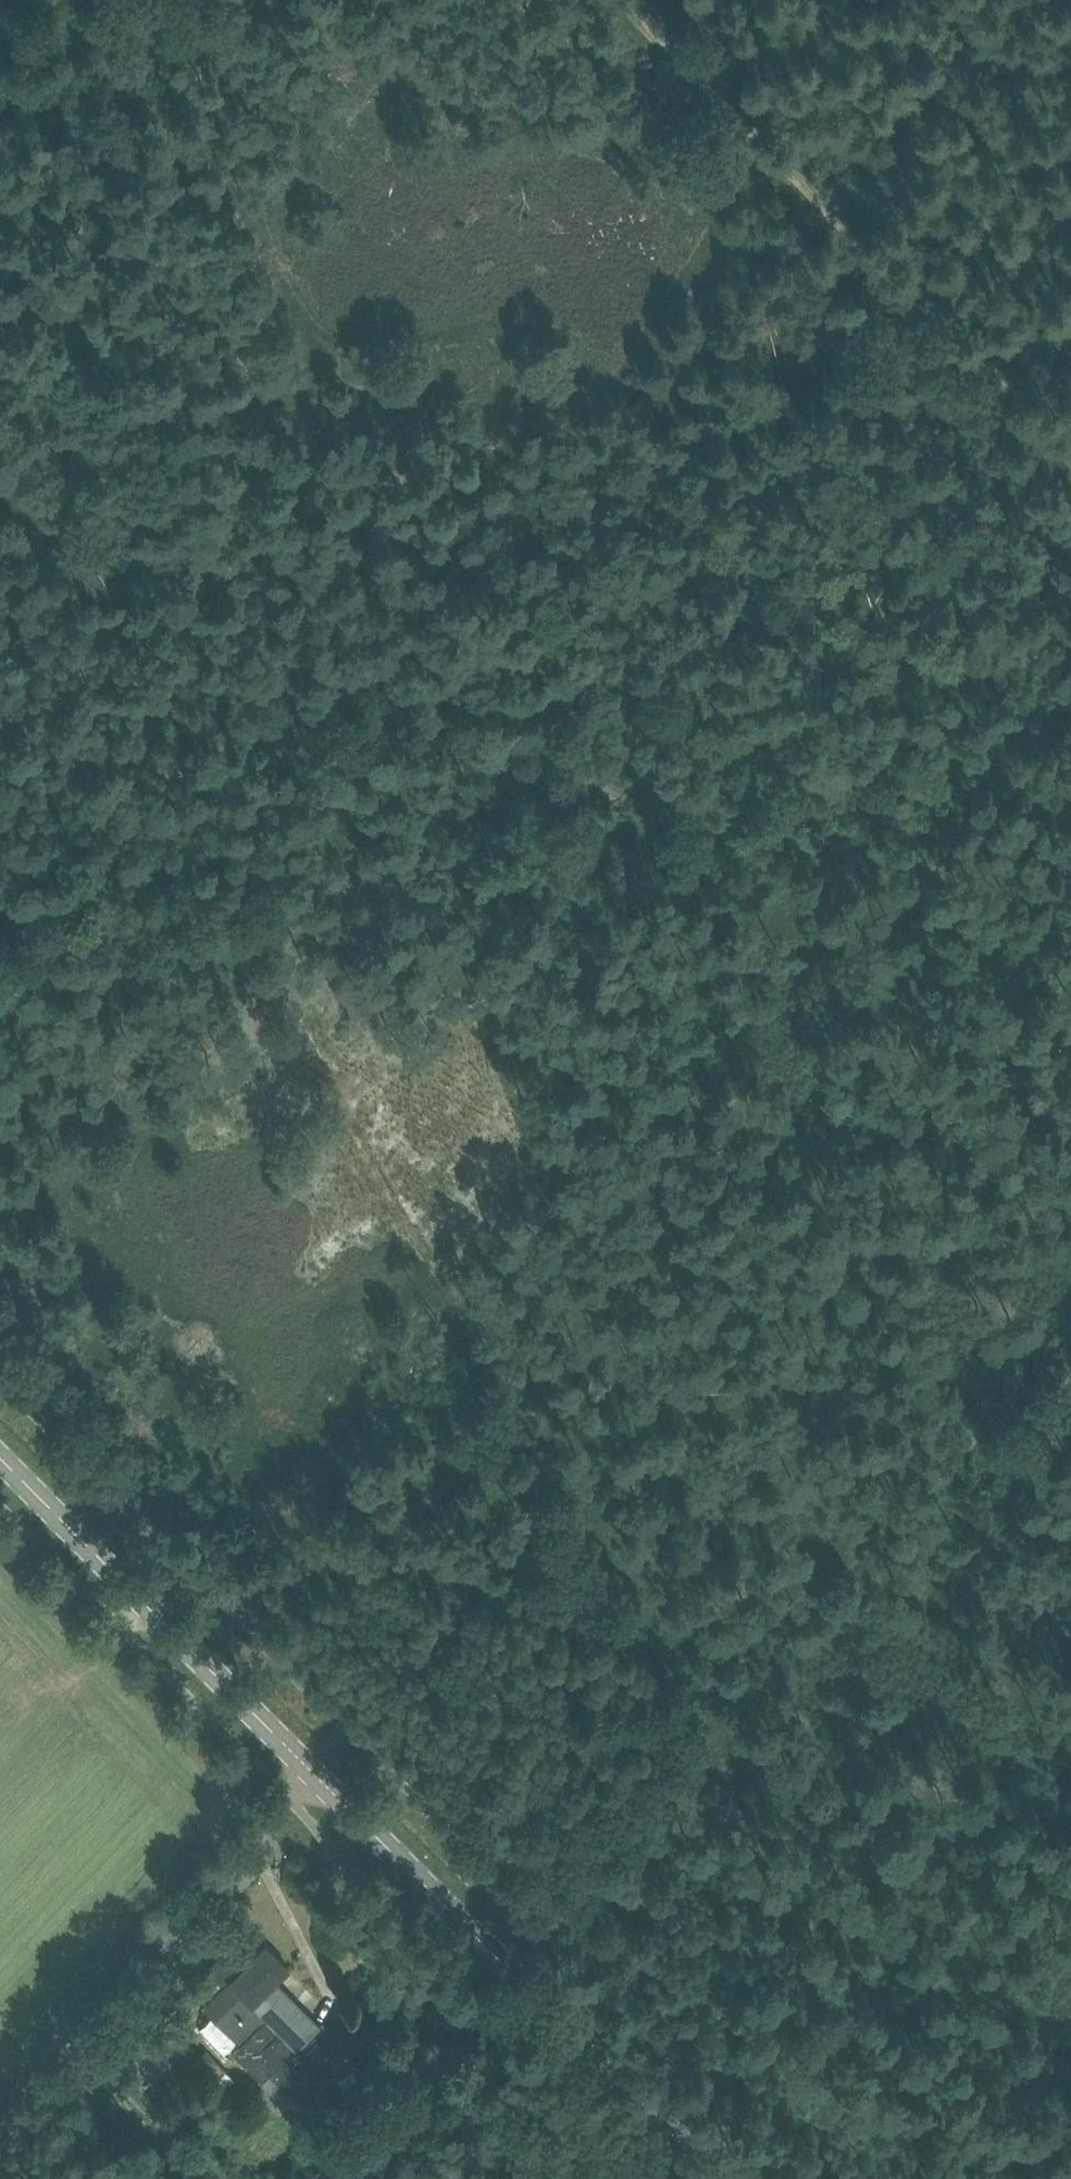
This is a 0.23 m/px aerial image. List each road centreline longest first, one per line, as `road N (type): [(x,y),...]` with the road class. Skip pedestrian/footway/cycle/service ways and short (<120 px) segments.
road 1 (primary): [(718,2178),(0,1464)]
road 2 (track): [(533,2178),(441,2075),(427,2073),(324,2178)]
road 3 (track): [(202,2178),(69,2049),(26,2062),(0,2090)]

